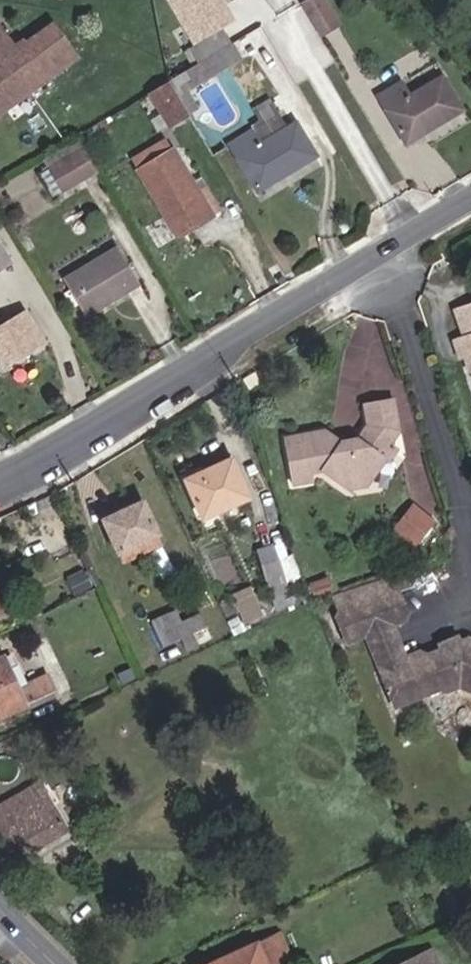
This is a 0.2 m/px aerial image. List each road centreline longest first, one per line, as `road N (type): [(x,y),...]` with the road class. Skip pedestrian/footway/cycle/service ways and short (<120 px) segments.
road 1 (residential): [(0,476),(304,310),(386,256)]
road 2 (residential): [(386,256),(470,510)]

